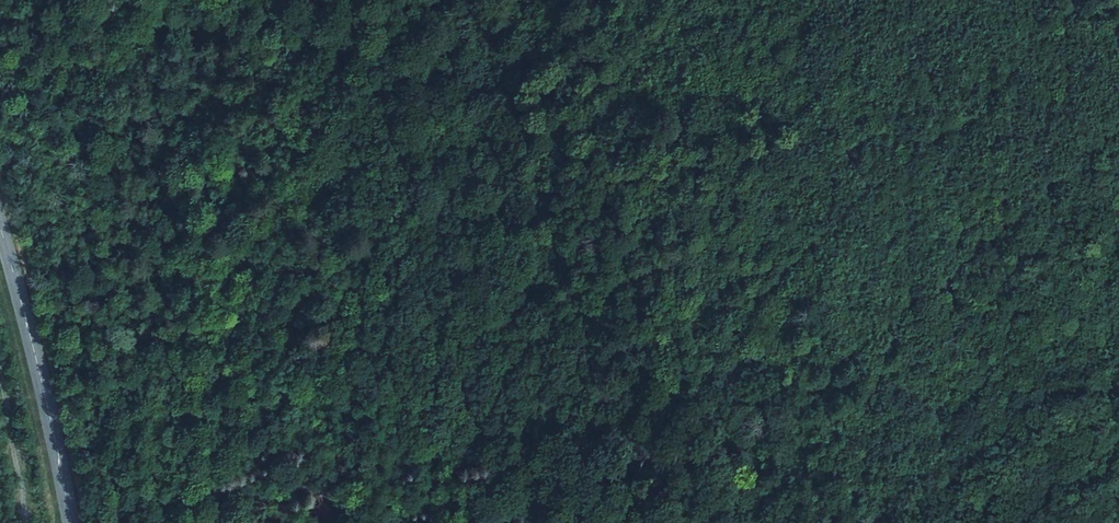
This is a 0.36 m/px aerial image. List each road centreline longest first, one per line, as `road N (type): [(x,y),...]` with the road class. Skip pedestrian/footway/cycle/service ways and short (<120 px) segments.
road 1 (secondary): [(0,225),(70,522)]

